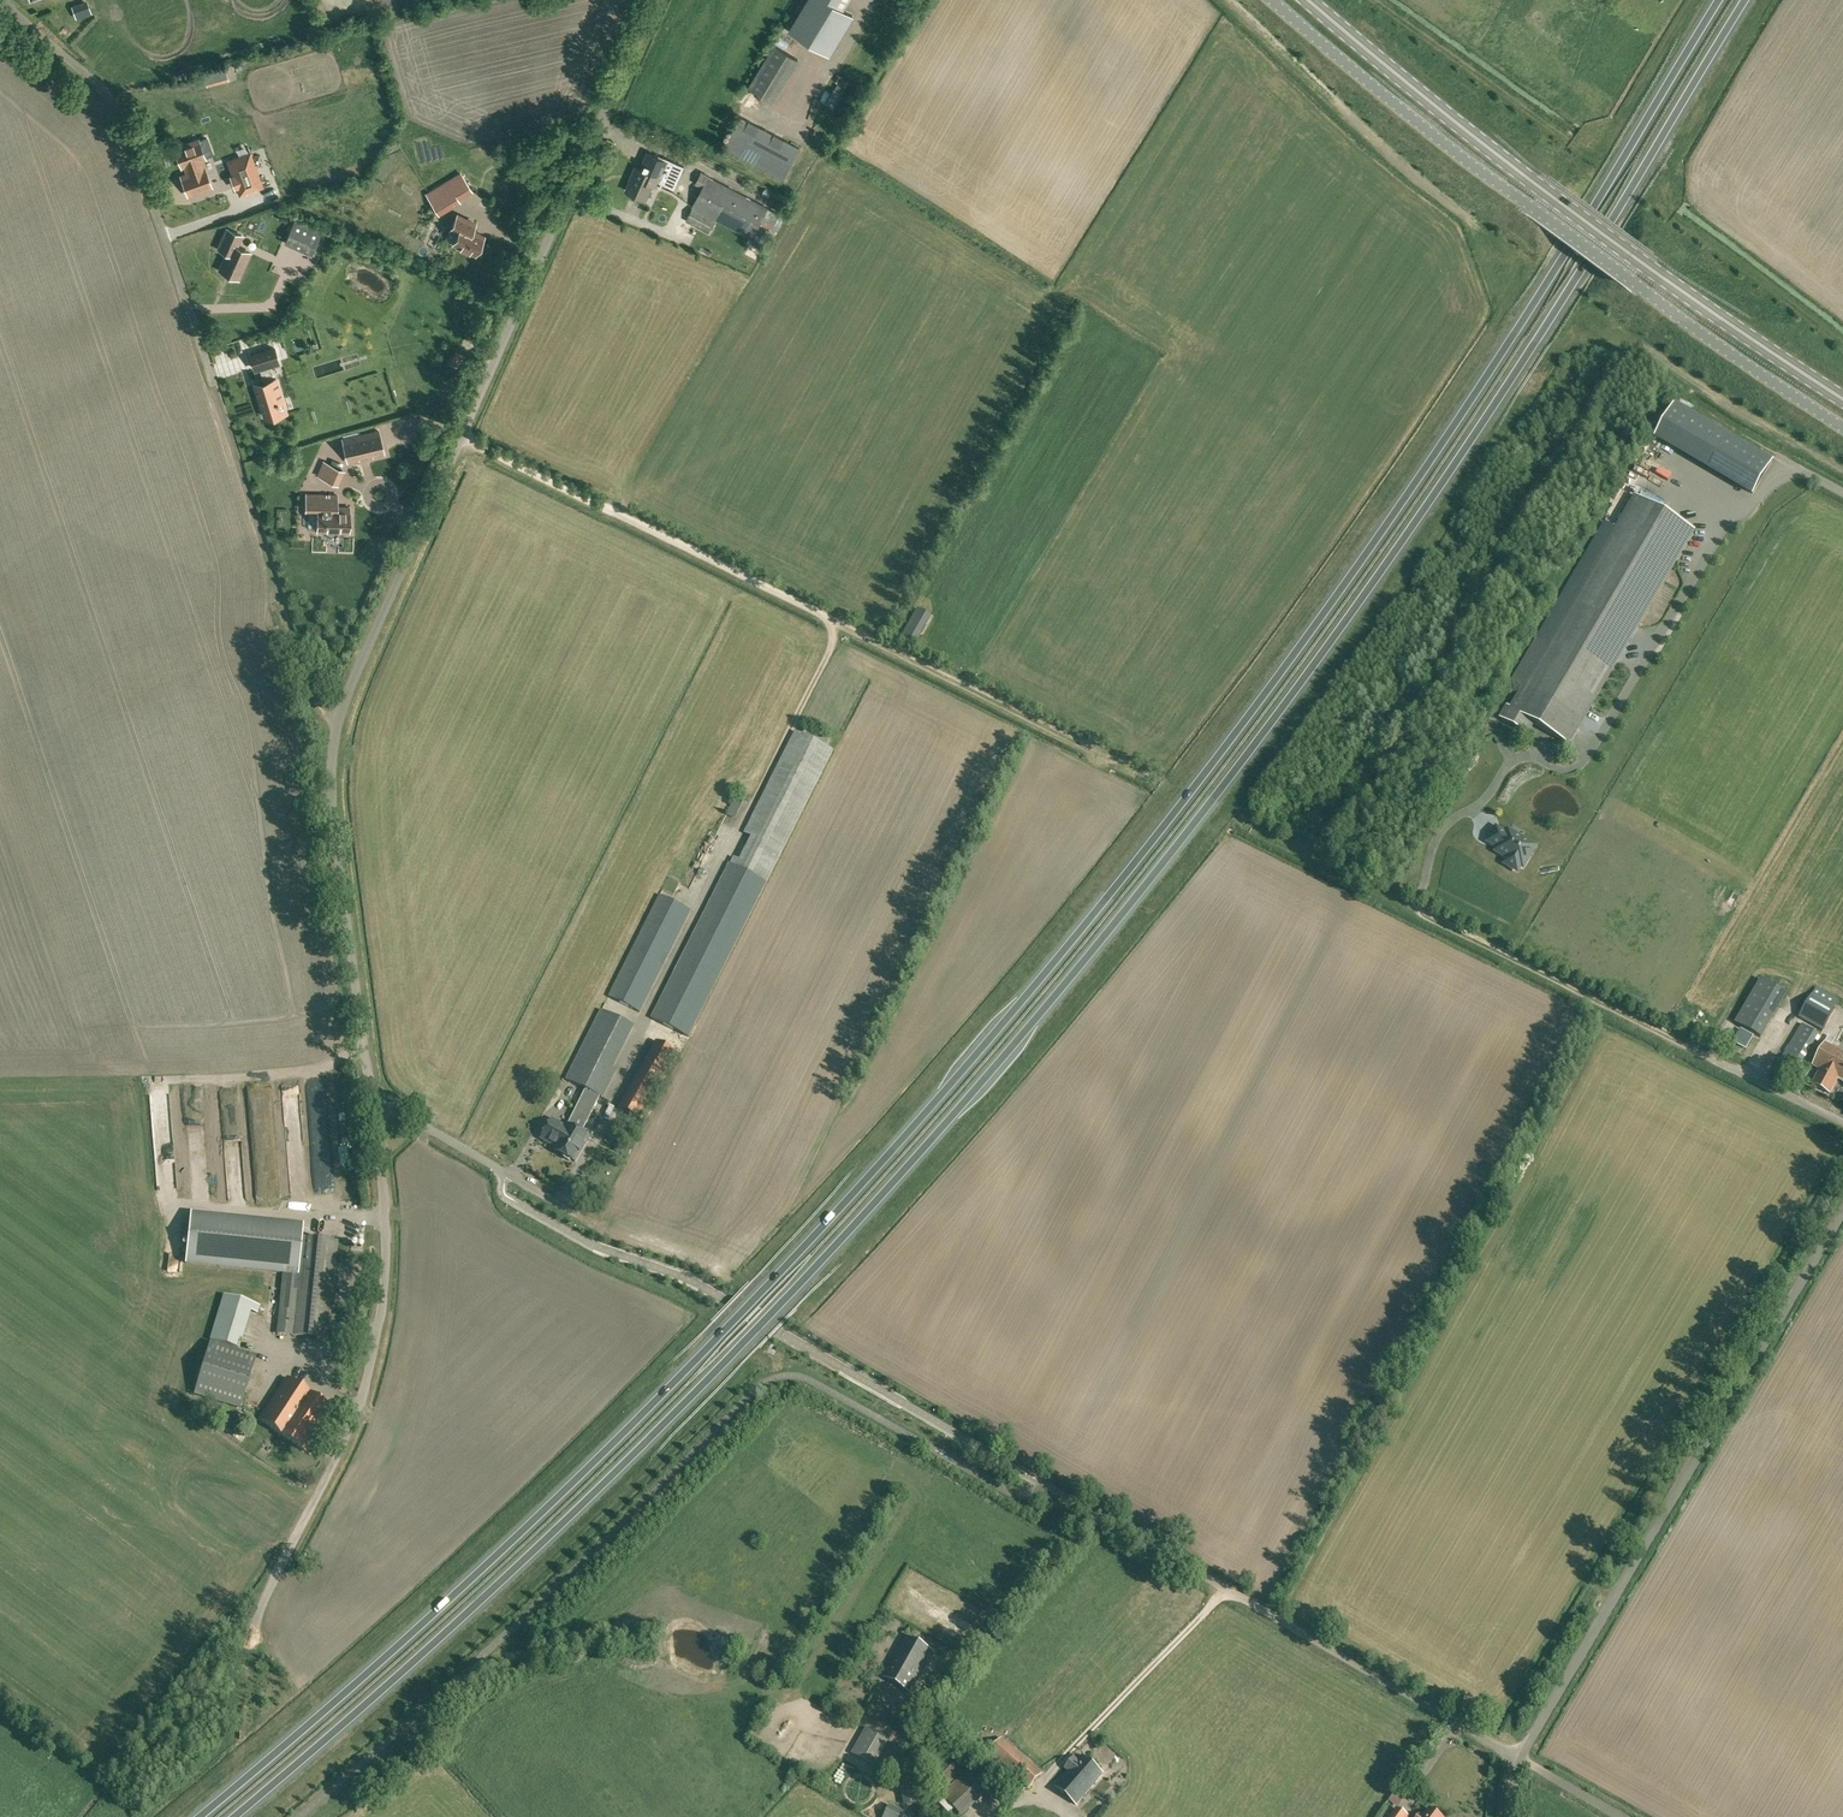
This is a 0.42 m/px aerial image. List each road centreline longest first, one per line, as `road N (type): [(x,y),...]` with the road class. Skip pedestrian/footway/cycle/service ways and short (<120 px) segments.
road 1 (trunk): [(1718,0),(1480,386),(1351,577),(1215,764),(1004,1022),(871,1179),(713,1343),(444,1606),(194,1816)]
road 2 (trunk): [(234,1816),(463,1618),(732,1355),(896,1183),(1241,769),(1503,392),(1745,0)]
road 3 (unclassified): [(374,1112),(329,788),(338,721),(655,0)]
road 4 (track): [(458,437),(1137,773)]
road 5 (primary): [(1842,400),(1561,204),(1308,0)]
road 6 (unclassified): [(1517,1757),(1842,1217)]
road 7 (track): [(1255,832),(1745,1076)]
road 8 (unclassified): [(1517,1757),(1045,1484)]
road 9 (unclassified): [(258,1620),(356,1413),(371,1361),(385,1253),(374,1112)]
road 10 (unclassified): [(1625,274),(1456,153),(1273,0)]
road 11 (unclassified): [(1,0),(116,107),(203,343)]
road 12 (track): [(203,343),(302,667),(318,710),(338,721)]
road 13 (unclassified): [(1625,274),(1842,430)]
road 14 (unclassified): [(578,1216),(410,1117),(374,1112)]

